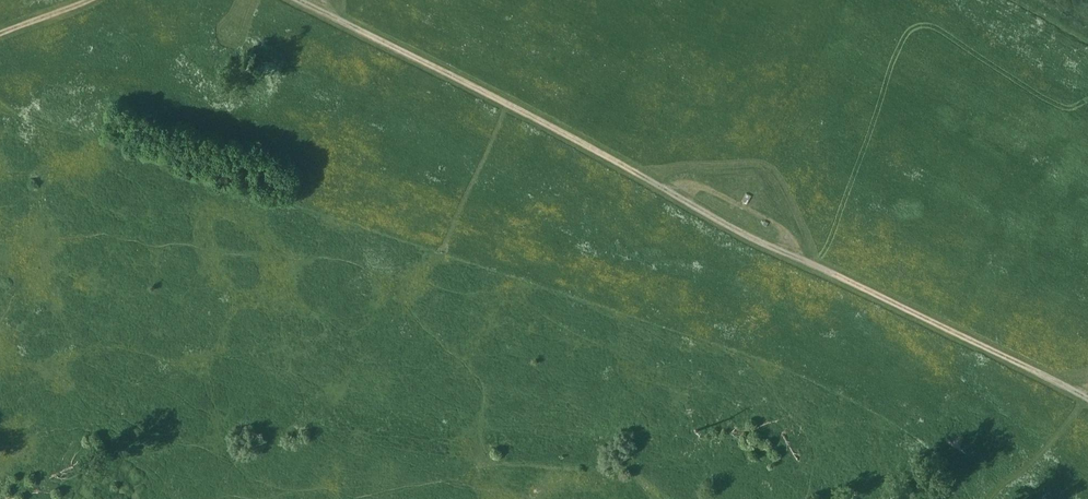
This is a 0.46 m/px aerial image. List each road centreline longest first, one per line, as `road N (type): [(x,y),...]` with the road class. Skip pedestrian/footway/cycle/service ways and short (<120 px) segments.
road 1 (track): [(294,0),(542,122),(736,229),(1087,400)]
road 2 (track): [(796,256),(787,225),(705,186),(670,191)]

